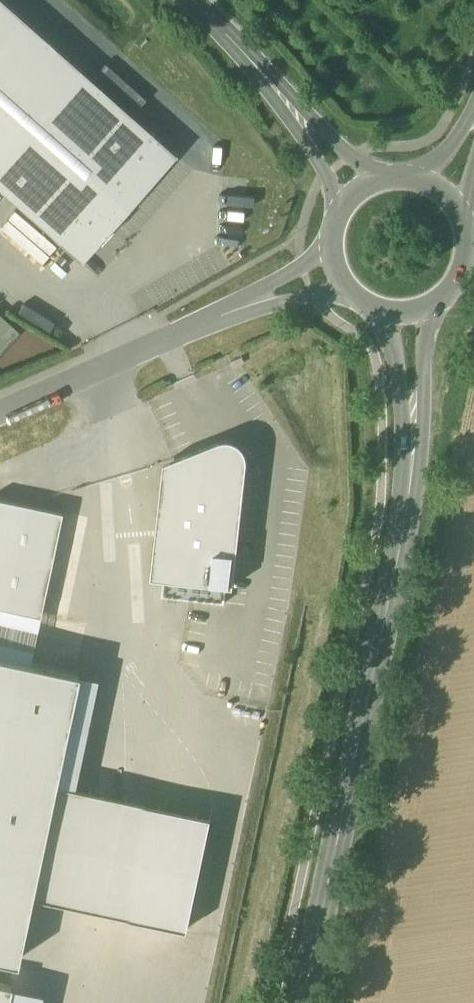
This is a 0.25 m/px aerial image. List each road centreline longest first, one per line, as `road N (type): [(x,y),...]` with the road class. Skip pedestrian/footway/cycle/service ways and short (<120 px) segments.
road 1 (secondary): [(299,1002),(411,493),(415,403),(406,314)]
road 2 (unclassified): [(335,271),(0,414)]
road 3 (tertiary): [(355,192),(235,40),(189,0)]
road 4 (secondary): [(406,314),(444,297),(466,262),(463,220),(439,189)]

